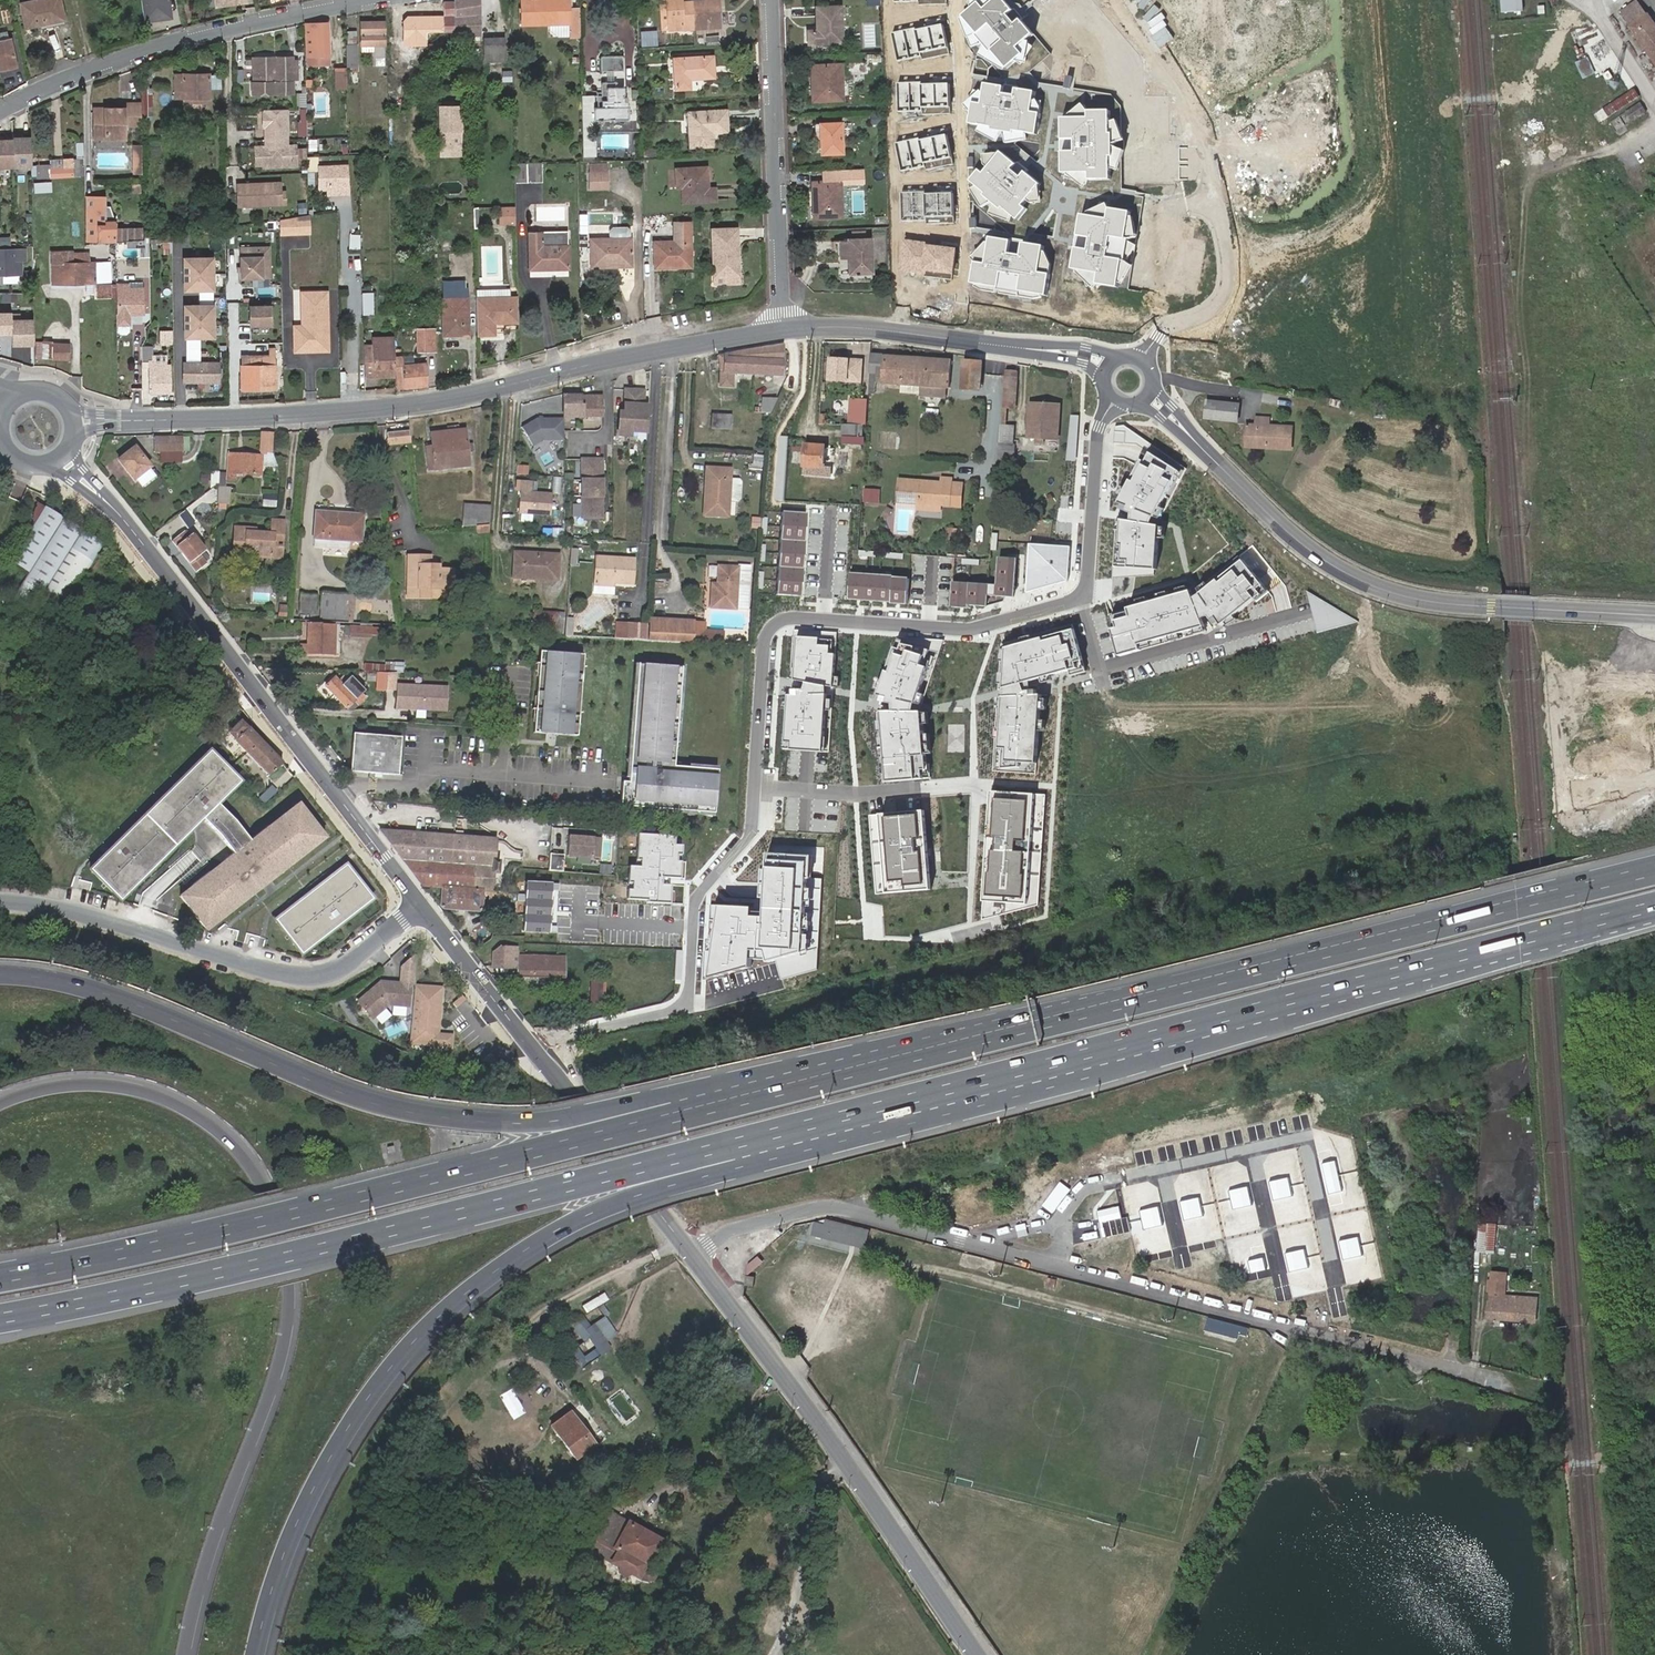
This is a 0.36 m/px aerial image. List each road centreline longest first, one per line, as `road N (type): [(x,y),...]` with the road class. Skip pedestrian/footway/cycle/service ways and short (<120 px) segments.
road 1 (motorway): [(1654,870),(684,1114)]
road 2 (motorway): [(774,1137),(1654,907)]
road 3 (residential): [(692,1253),(727,1231),(828,1205),(1508,1383)]
road 4 (motorway): [(0,1318),(242,1269),(774,1137)]
road 5 (motorway): [(188,1654),(215,1543),(283,1365),(294,1282),(283,1231),(245,1157),(171,1102),(112,1083),(49,1087),(0,1103)]
road 6 (motorway): [(257,1654),(286,1553),(320,1477),(420,1334),(469,1290),(588,1213),(739,1169),(774,1137)]
road 7 (tertiary): [(74,421),(302,416),(437,401),(782,330)]
road 8 (motorway): [(684,1114),(655,1099),(533,1123),(396,1108),(116,998),(0,975)]
road 9 (motorway): [(684,1114),(299,1212),(0,1277)]
road 10 (tertiary): [(60,456),(122,518),(425,907)]
road 11 (tertiary): [(1148,396),(1289,533),(1360,580),(1453,604),(1654,616)]
road 12 (tertiary): [(692,1253),(975,1654)]
road 13 (residential): [(1077,598),(973,629),(796,618),(776,624),(763,651),(755,786)]
road 14 (residential): [(0,903),(49,907),(285,976),(319,976),(425,907)]
road 15 (unknown): [(958,0),(966,254),(955,382),(959,395),(993,399)]
road 16 (residential): [(1112,0),(1176,87),(1198,137),(1226,267),(1218,301),(1167,327),(1143,360)]
road 17 (residential): [(0,109),(118,59),(372,0)]
road 18 (unknown): [(887,0),(902,330)]
road 19 (residential): [(770,0),(782,330)]
road 20 (tertiary): [(782,330),(891,329),(1080,354),(1107,366)]
road 21 (residential): [(1077,598),(1097,672),(1298,614)]
road 22 (tertiary): [(531,1043),(692,1253)]
road 23 (residential): [(531,1043),(678,1008),(689,993),(693,927)]
road 24 (residential): [(755,786),(855,793),(974,785)]
road 25 (residential): [(1114,401),(1096,442),(1086,581),(1077,598)]
road 26 (tertiary): [(425,907),(531,1043)]

